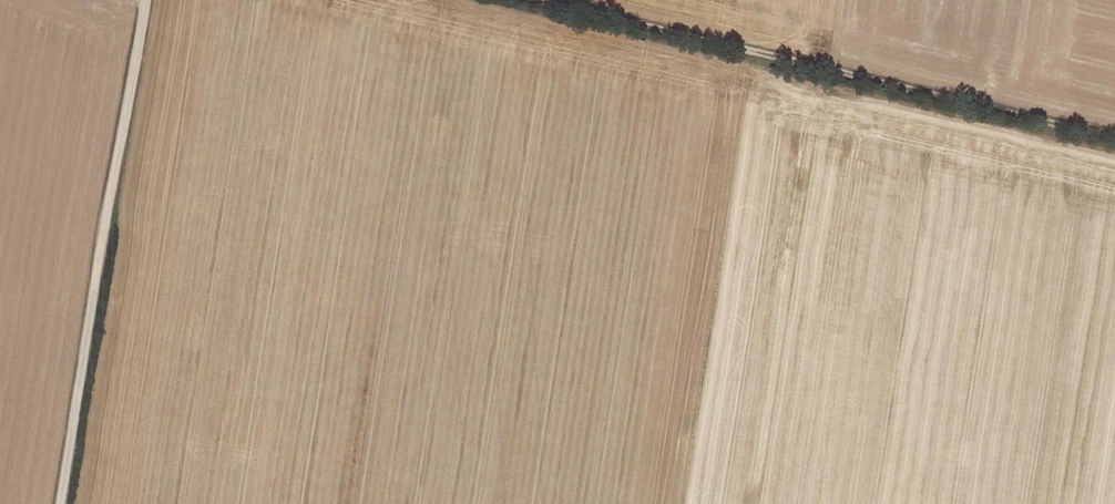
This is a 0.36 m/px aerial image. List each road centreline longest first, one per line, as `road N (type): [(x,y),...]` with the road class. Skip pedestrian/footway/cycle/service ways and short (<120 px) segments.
road 1 (track): [(509,0),(1114,149)]
road 2 (track): [(57,503),(145,0)]

